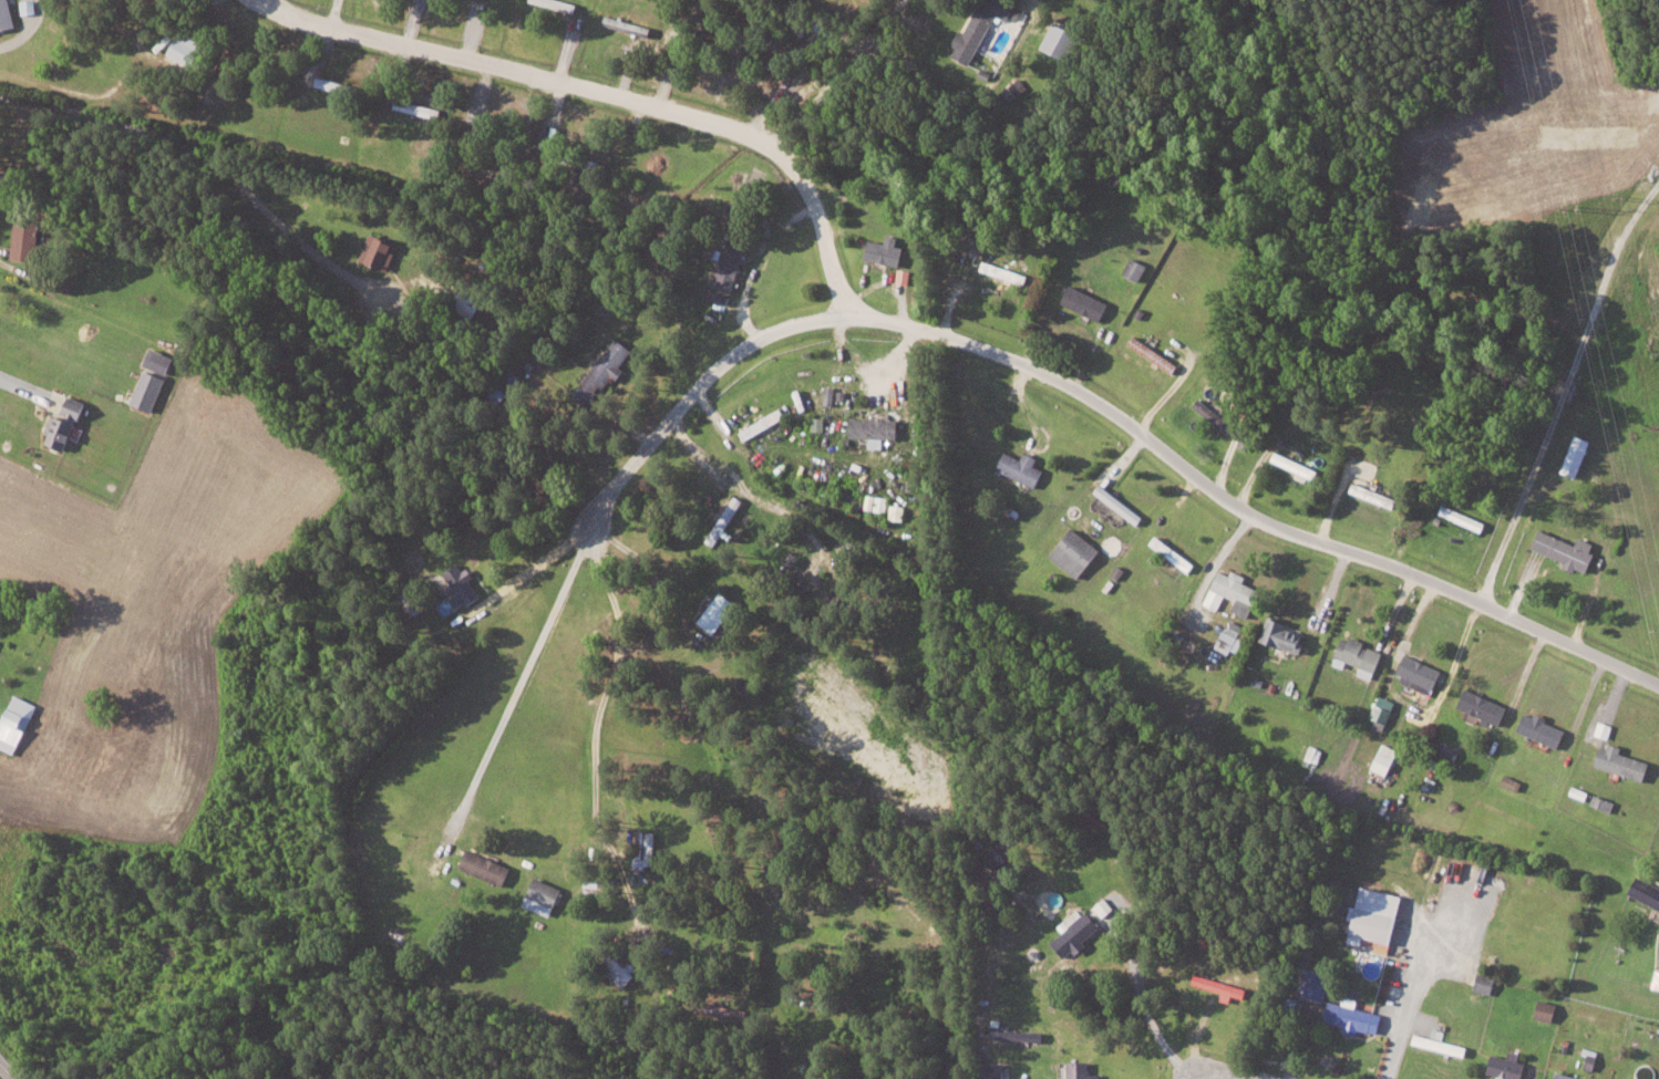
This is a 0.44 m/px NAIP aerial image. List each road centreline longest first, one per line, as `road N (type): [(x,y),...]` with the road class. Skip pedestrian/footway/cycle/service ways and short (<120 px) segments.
road 1 (residential): [(586,531),(630,457),(704,371),(752,335),(846,311),(1003,354),(1130,421),(1247,519),(1385,562),(1658,688)]
road 2 (residential): [(255,0),(343,34),(630,98),(777,145),(810,187),(846,311)]
road 3 (residential): [(1480,608),(1609,262),(1658,177)]

